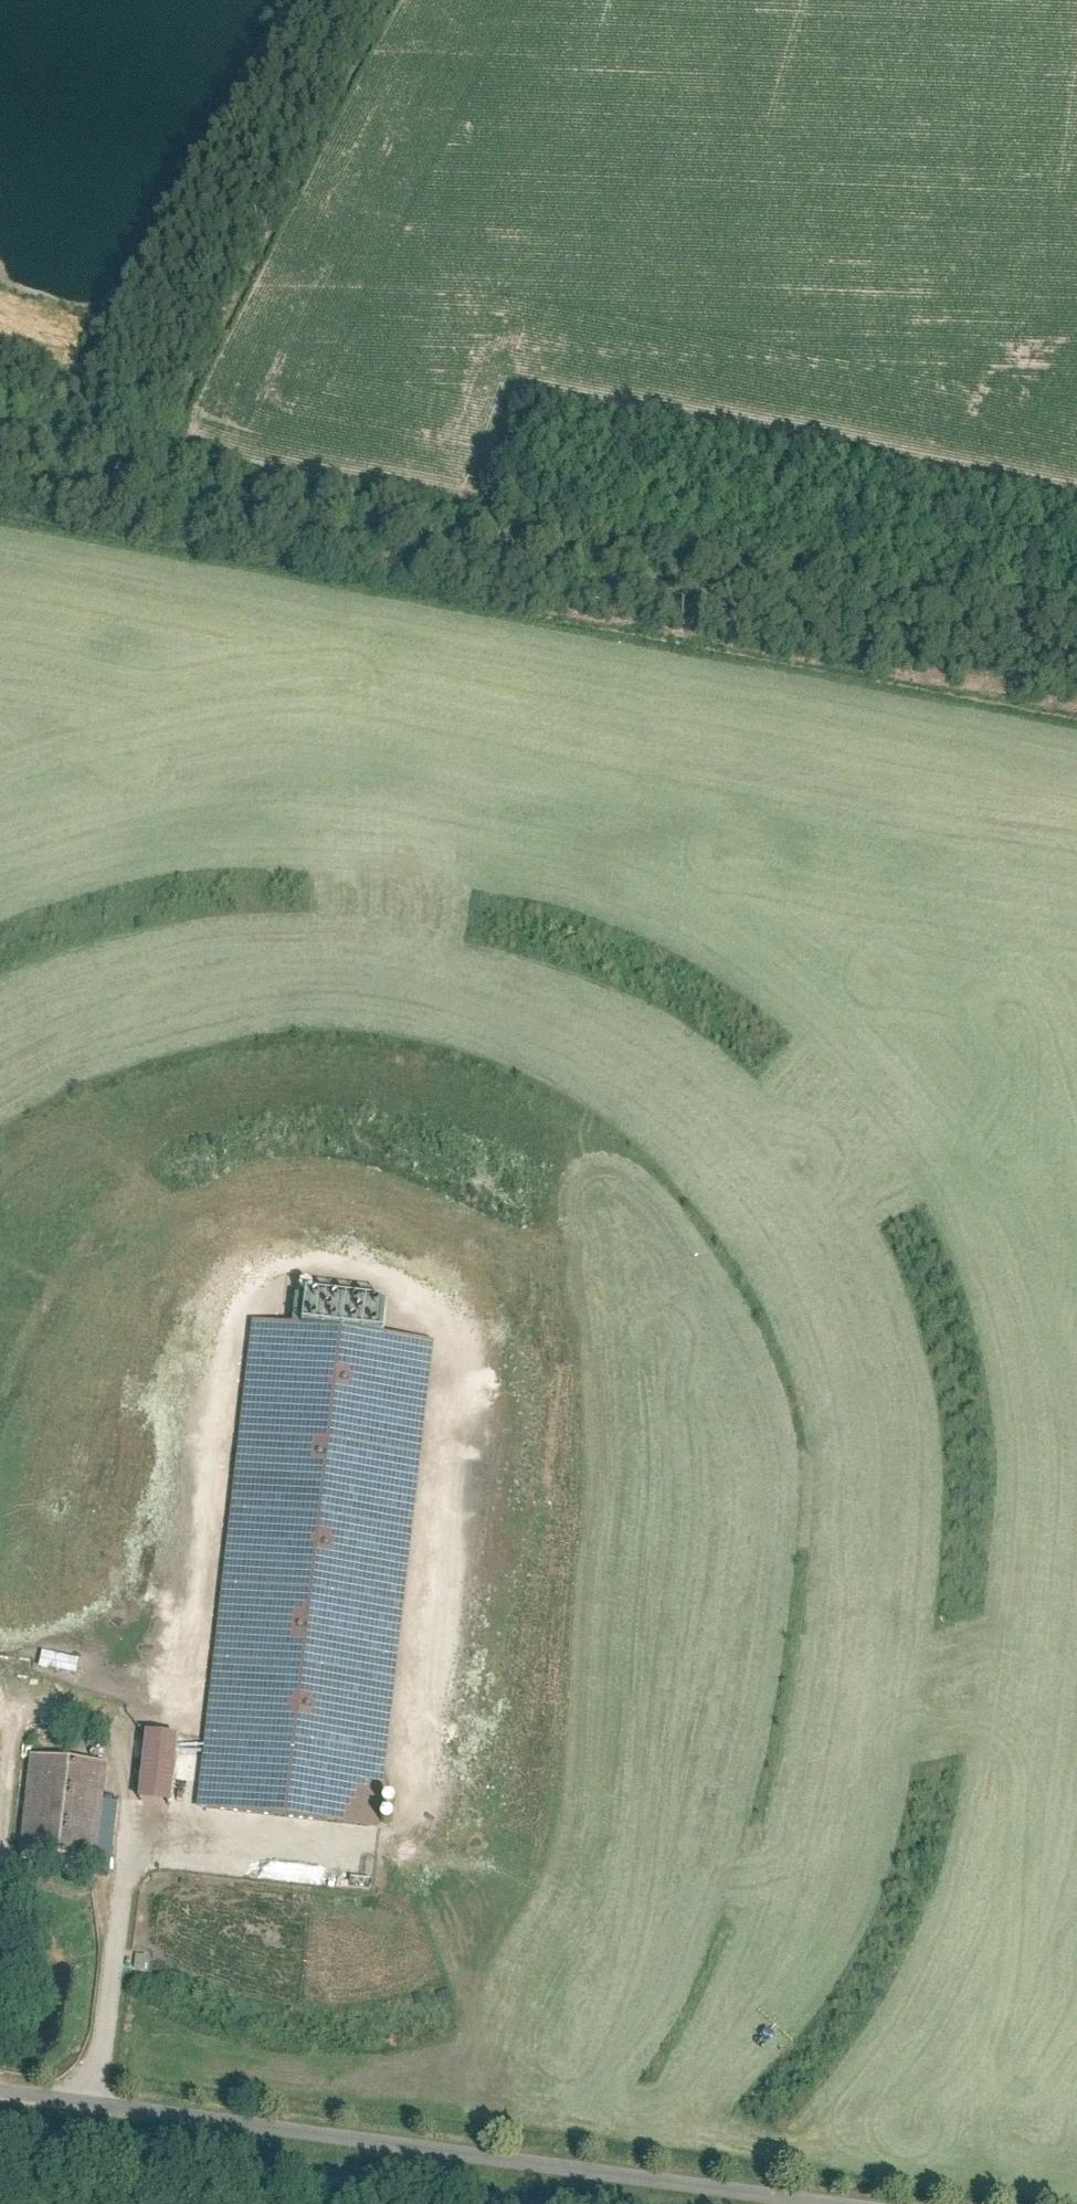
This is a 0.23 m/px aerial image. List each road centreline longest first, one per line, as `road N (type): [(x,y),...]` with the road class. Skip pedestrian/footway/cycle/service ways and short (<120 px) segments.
road 1 (residential): [(0,2087),(844,2203)]

